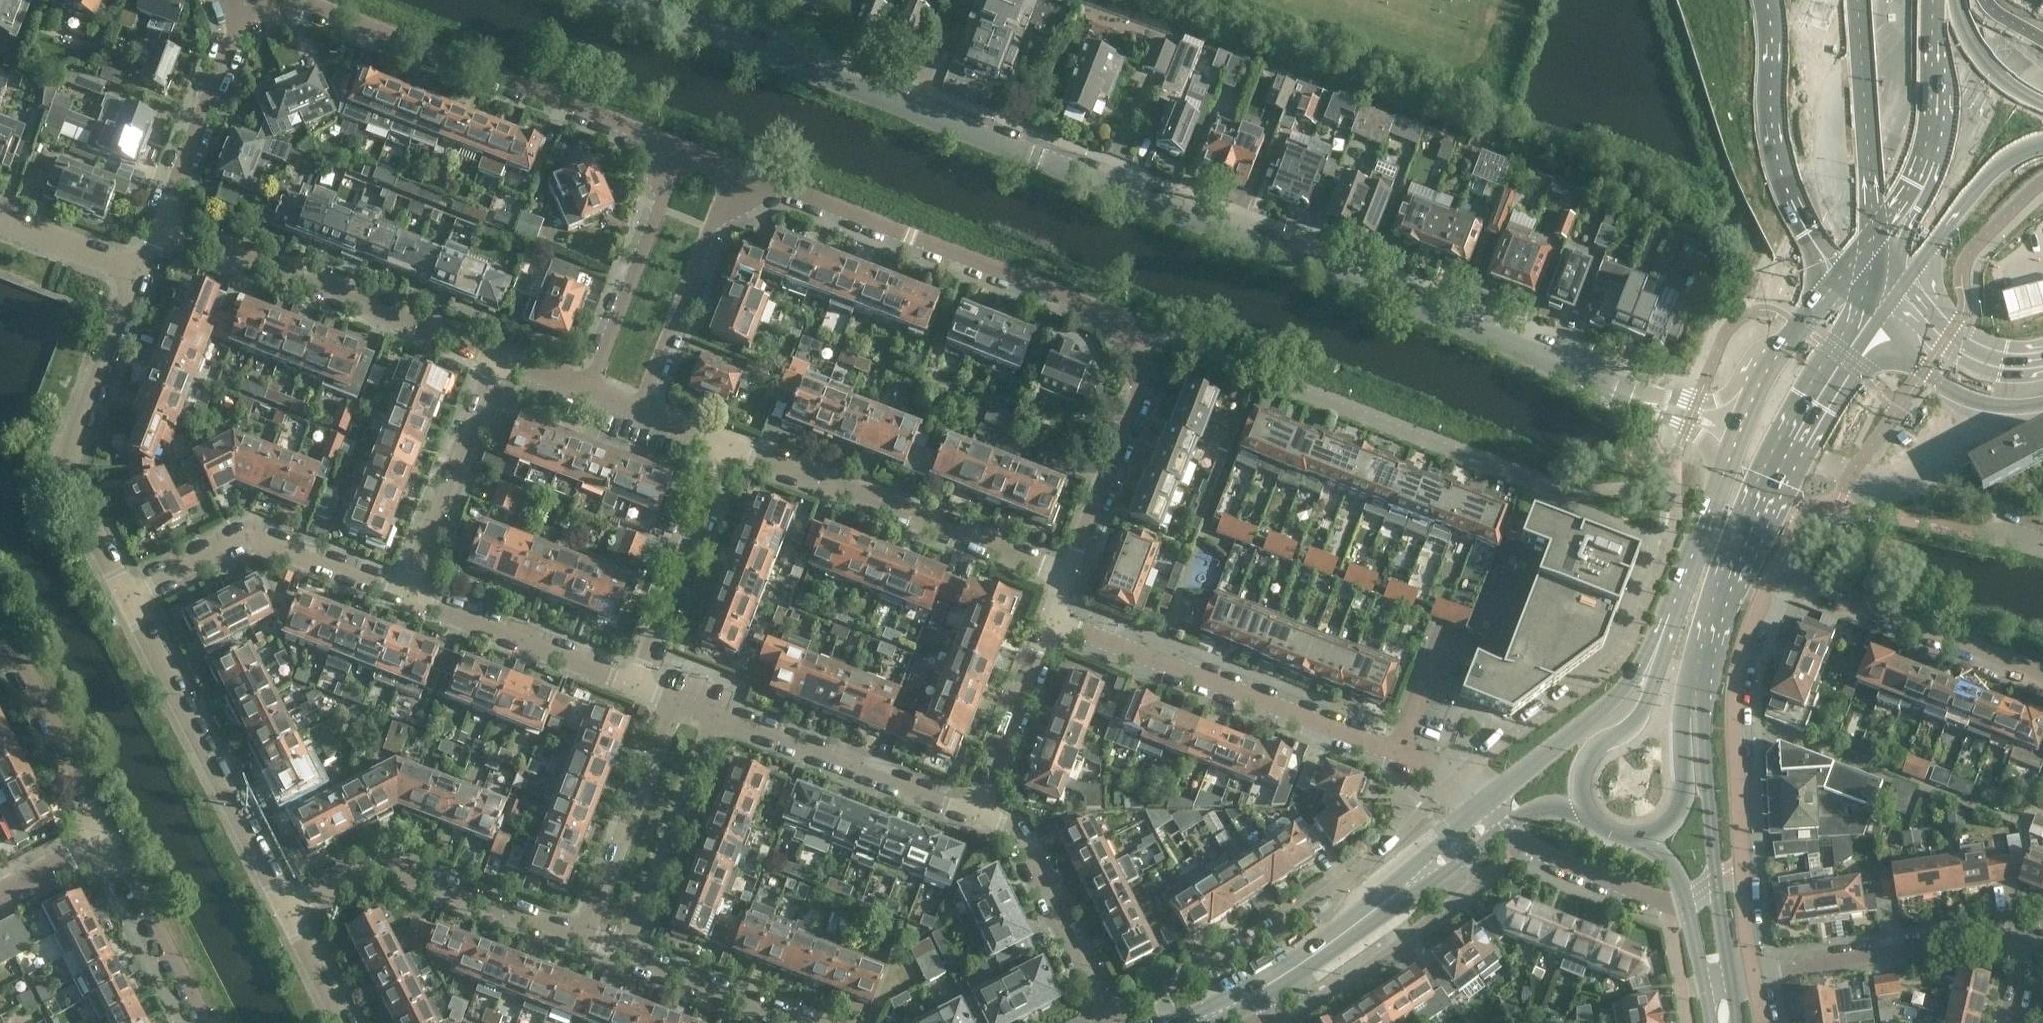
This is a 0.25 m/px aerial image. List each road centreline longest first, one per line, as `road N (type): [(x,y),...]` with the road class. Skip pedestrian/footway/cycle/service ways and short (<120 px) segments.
road 1 (residential): [(1621,391),(630,0)]
road 2 (residential): [(1075,577),(1171,333),(737,164)]
road 3 (residential): [(1741,863),(1742,659),(1776,572),(2042,673)]
road 4 (residential): [(1459,776),(1057,622)]
road 5 (residential): [(677,140),(320,0)]
road 6 (residential): [(1075,577),(728,441)]
road 7 (residential): [(503,353),(160,218)]
road 8 (residential): [(287,911),(128,597)]
road 9 (residential): [(128,597),(72,485),(71,449),(134,278)]
road 10 (secondary): [(1697,680),(1754,520),(1833,376)]
road 11 (residential): [(287,911),(368,870),(411,870),(586,928)]
road 12 (residential): [(410,594),(318,558),(255,544),(203,557),(128,597)]
road 13 (residential): [(980,813),(717,714)]
road 14 (residential): [(1752,974),(1955,943),(2030,943)]
road 15 (residential): [(646,409),(737,164)]
road 16 (residential): [(584,384),(677,140)]
road 17 (residential): [(631,682),(728,441)]
road 18 (residential): [(410,594),(503,353)]
road 19 (residential): [(1108,1022),(1014,825),(980,813)]
road 20 (residential): [(627,951),(717,714)]
road 21 (secondary): [(1867,249),(1858,0)]
road 22 (residential): [(586,928),(672,697)]
road 23 (motorway): [(1766,0),(1773,143),(1811,237)]
road 24 (residential): [(631,682),(410,594)]
road 25 (secondary): [(1659,643),(1603,709),(1486,803)]
road 26 (residential): [(160,218),(243,0)]
road 27 (residential): [(107,841),(13,657),(0,646)]
road 28 (residential): [(980,813),(1057,622)]
road 29 (residential): [(200,1022),(107,841)]
road 30 (secondary): [(1659,643),(1640,715),(1585,760),(1578,781),(1584,813)]
road 31 (residential): [(1503,829),(1661,901),(1685,899)]
road 32 (tertiary): [(1717,875),(1697,680)]
road 33 (residential): [(627,951),(809,1022)]
road 34 (secondary): [(1642,842),(1679,809),(1684,717),(1697,680)]
road 35 (secondary): [(1486,803),(1430,849),(1365,921)]
road 36 (secondary): [(1365,921),(1503,829)]
road 37 (secondary): [(1717,491),(1659,643)]
road 38 (residential): [(1772,363),(1715,400),(1621,391)]
road 39 (secondary): [(1935,0),(1926,157)]
road 40 (residential): [(1621,391),(1701,438),(1717,491)]
road 41 (residential): [(134,278),(0,224)]
road 42 (secondary): [(1913,362),(1978,403),(2042,403)]
road 43 (motorway): [(1941,237),(1992,171),(2042,143)]
road 44 (motorway): [(1950,0),(1987,63),(2042,102)]
road 45 (secondary): [(1772,363),(1717,491)]
road 46 (secondary): [(1248,996),(1365,921)]
road 47 (secondary): [(1926,157),(1903,286)]
road 48 (residential): [(345,1022),(287,911)]
road 49 (residential): [(0,896),(107,841)]

